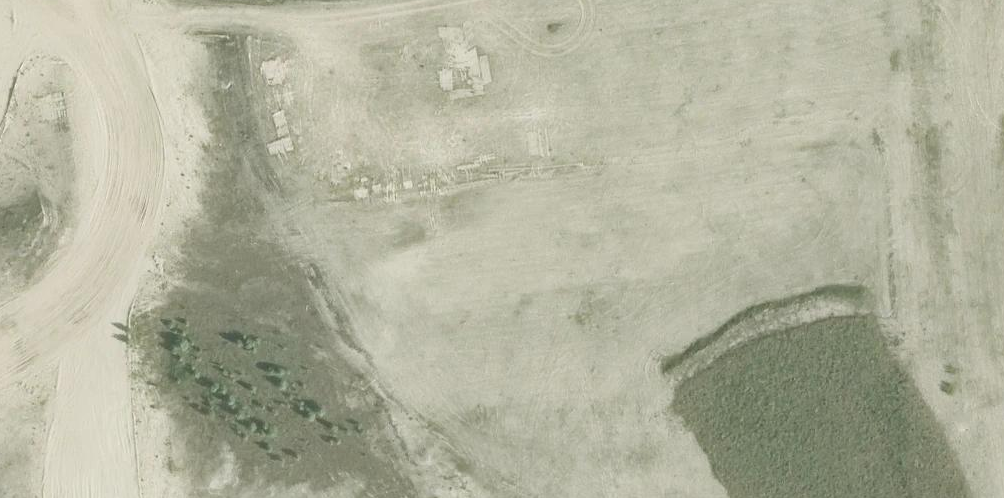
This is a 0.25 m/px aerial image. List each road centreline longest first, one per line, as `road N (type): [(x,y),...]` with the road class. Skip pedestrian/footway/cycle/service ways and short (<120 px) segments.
road 1 (residential): [(766,11),(1003,475)]
road 2 (residential): [(766,11),(281,91)]
road 3 (residential): [(281,91),(480,497)]
road 4 (tertiary): [(107,497),(92,251)]
road 5 (residential): [(281,91),(84,126)]
road 6 (tertiary): [(84,126),(77,0)]
road 7 (tertiary): [(92,251),(84,126)]

